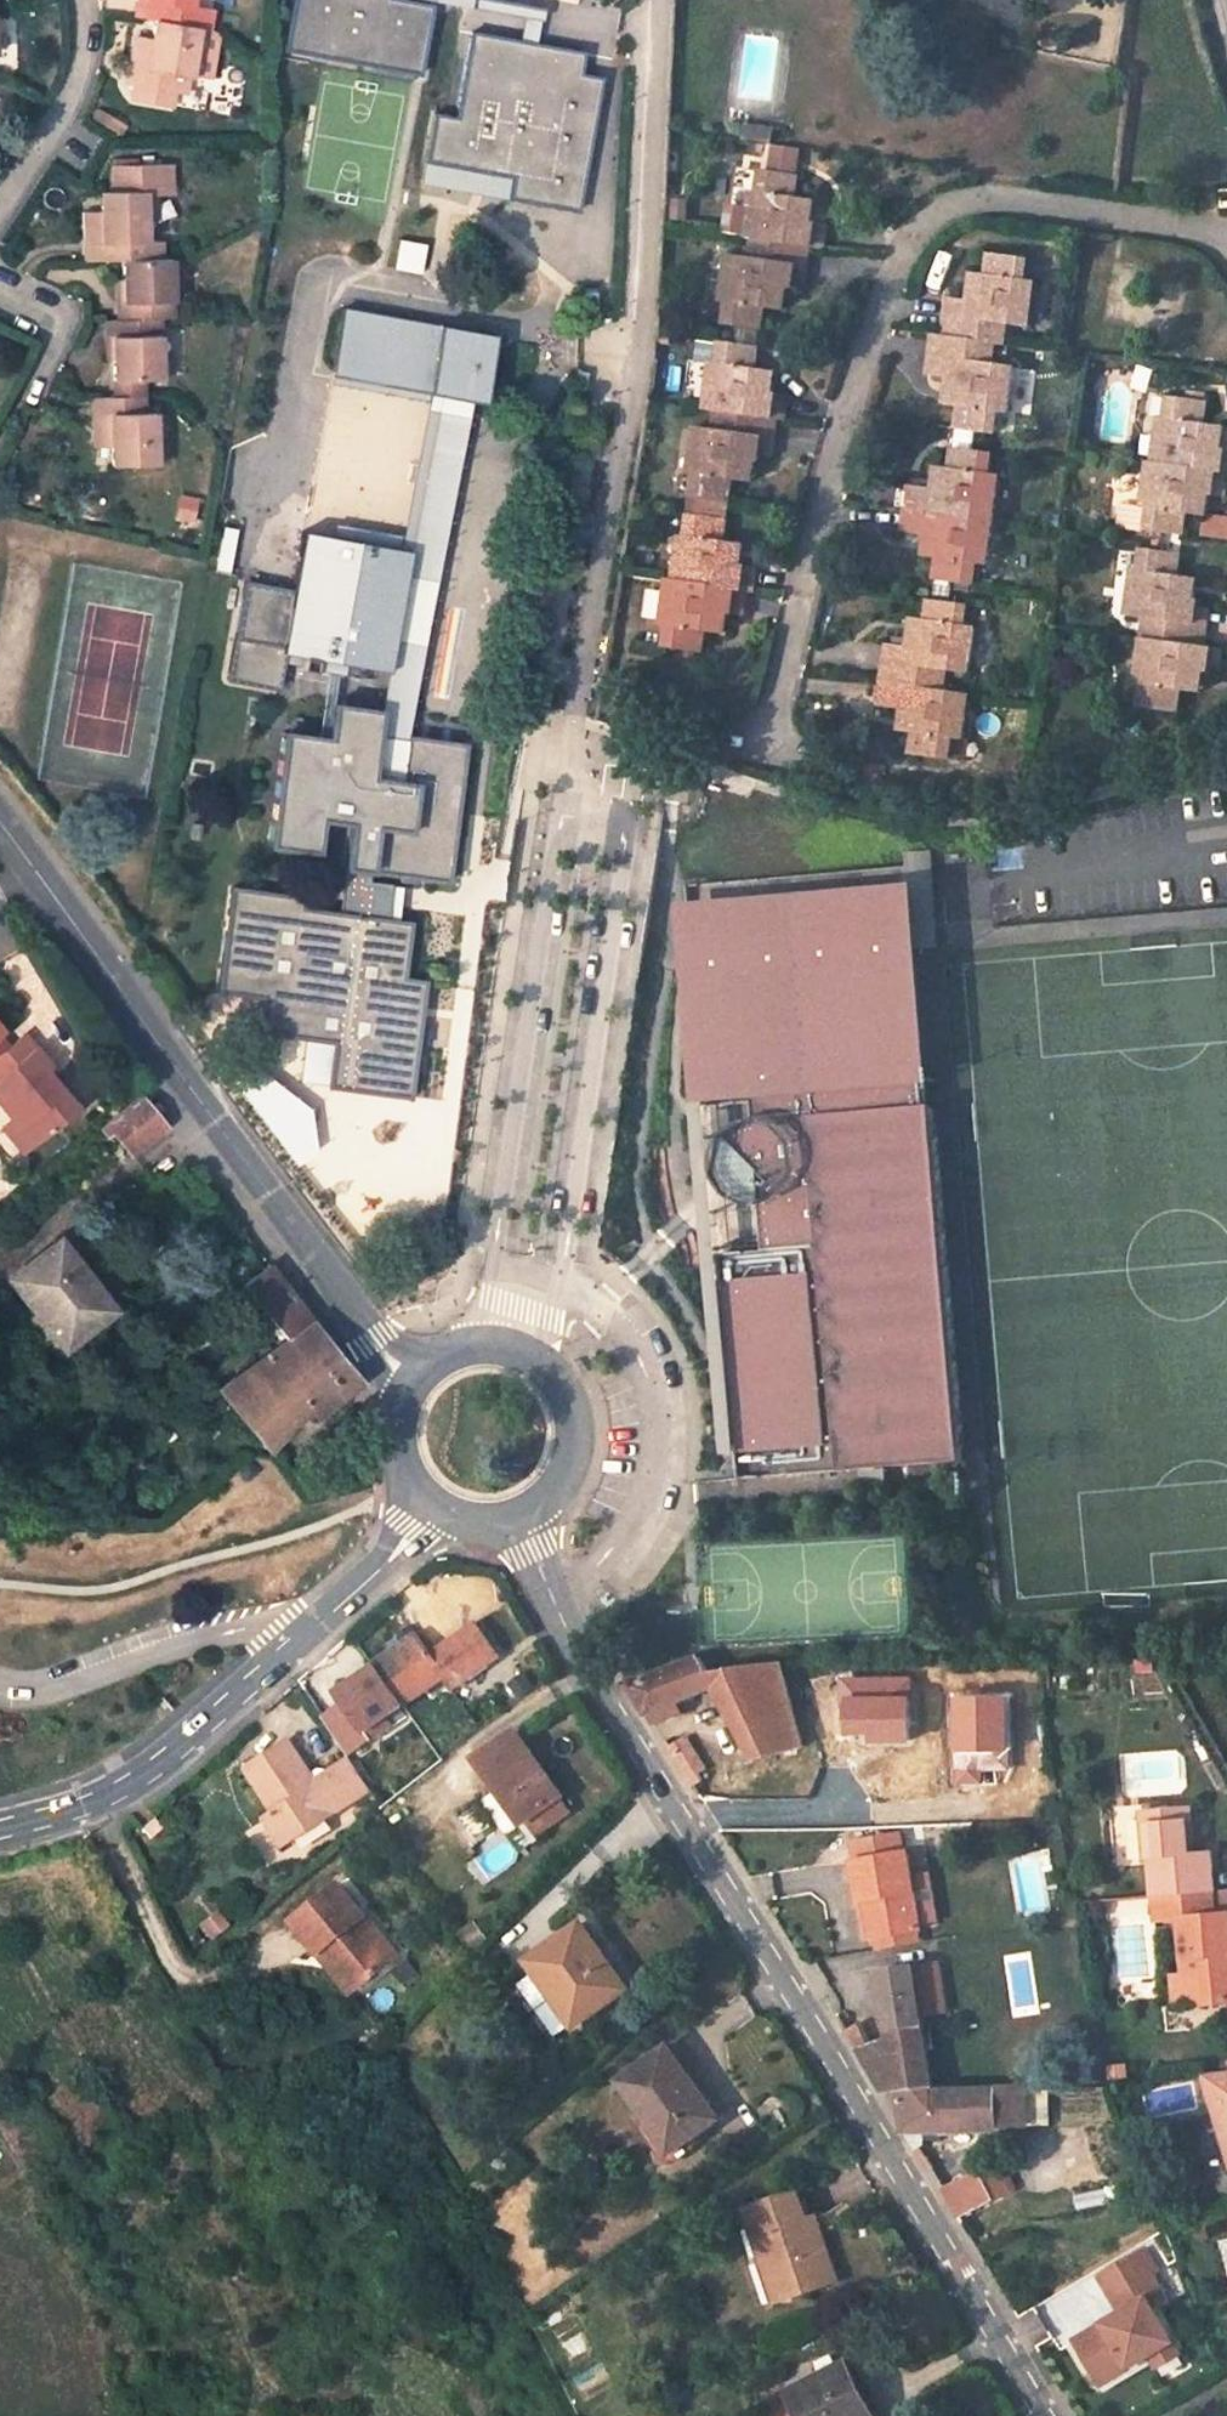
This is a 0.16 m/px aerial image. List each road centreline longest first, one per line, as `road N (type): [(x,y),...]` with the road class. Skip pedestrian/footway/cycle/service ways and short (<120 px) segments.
road 1 (residential): [(554,1603),(1043,2415)]
road 2 (residential): [(659,0),(633,398),(553,802)]
road 3 (residential): [(548,1364),(627,812),(553,802)]
road 4 (residential): [(334,1288),(0,820)]
road 5 (residential): [(553,802),(476,1339)]
road 6 (residential): [(338,1606),(135,1782),(73,1812),(0,1830)]
road 7 (residential): [(0,208),(73,91),(83,48),(79,0)]
road 8 (residential): [(538,1506),(557,1488),(576,1437),(564,1385),(548,1364)]
road 9 (residential): [(338,1606),(463,1521)]
road 10 (residential): [(415,1494),(338,1606)]
road 11 (residential): [(334,1288),(394,1406)]

